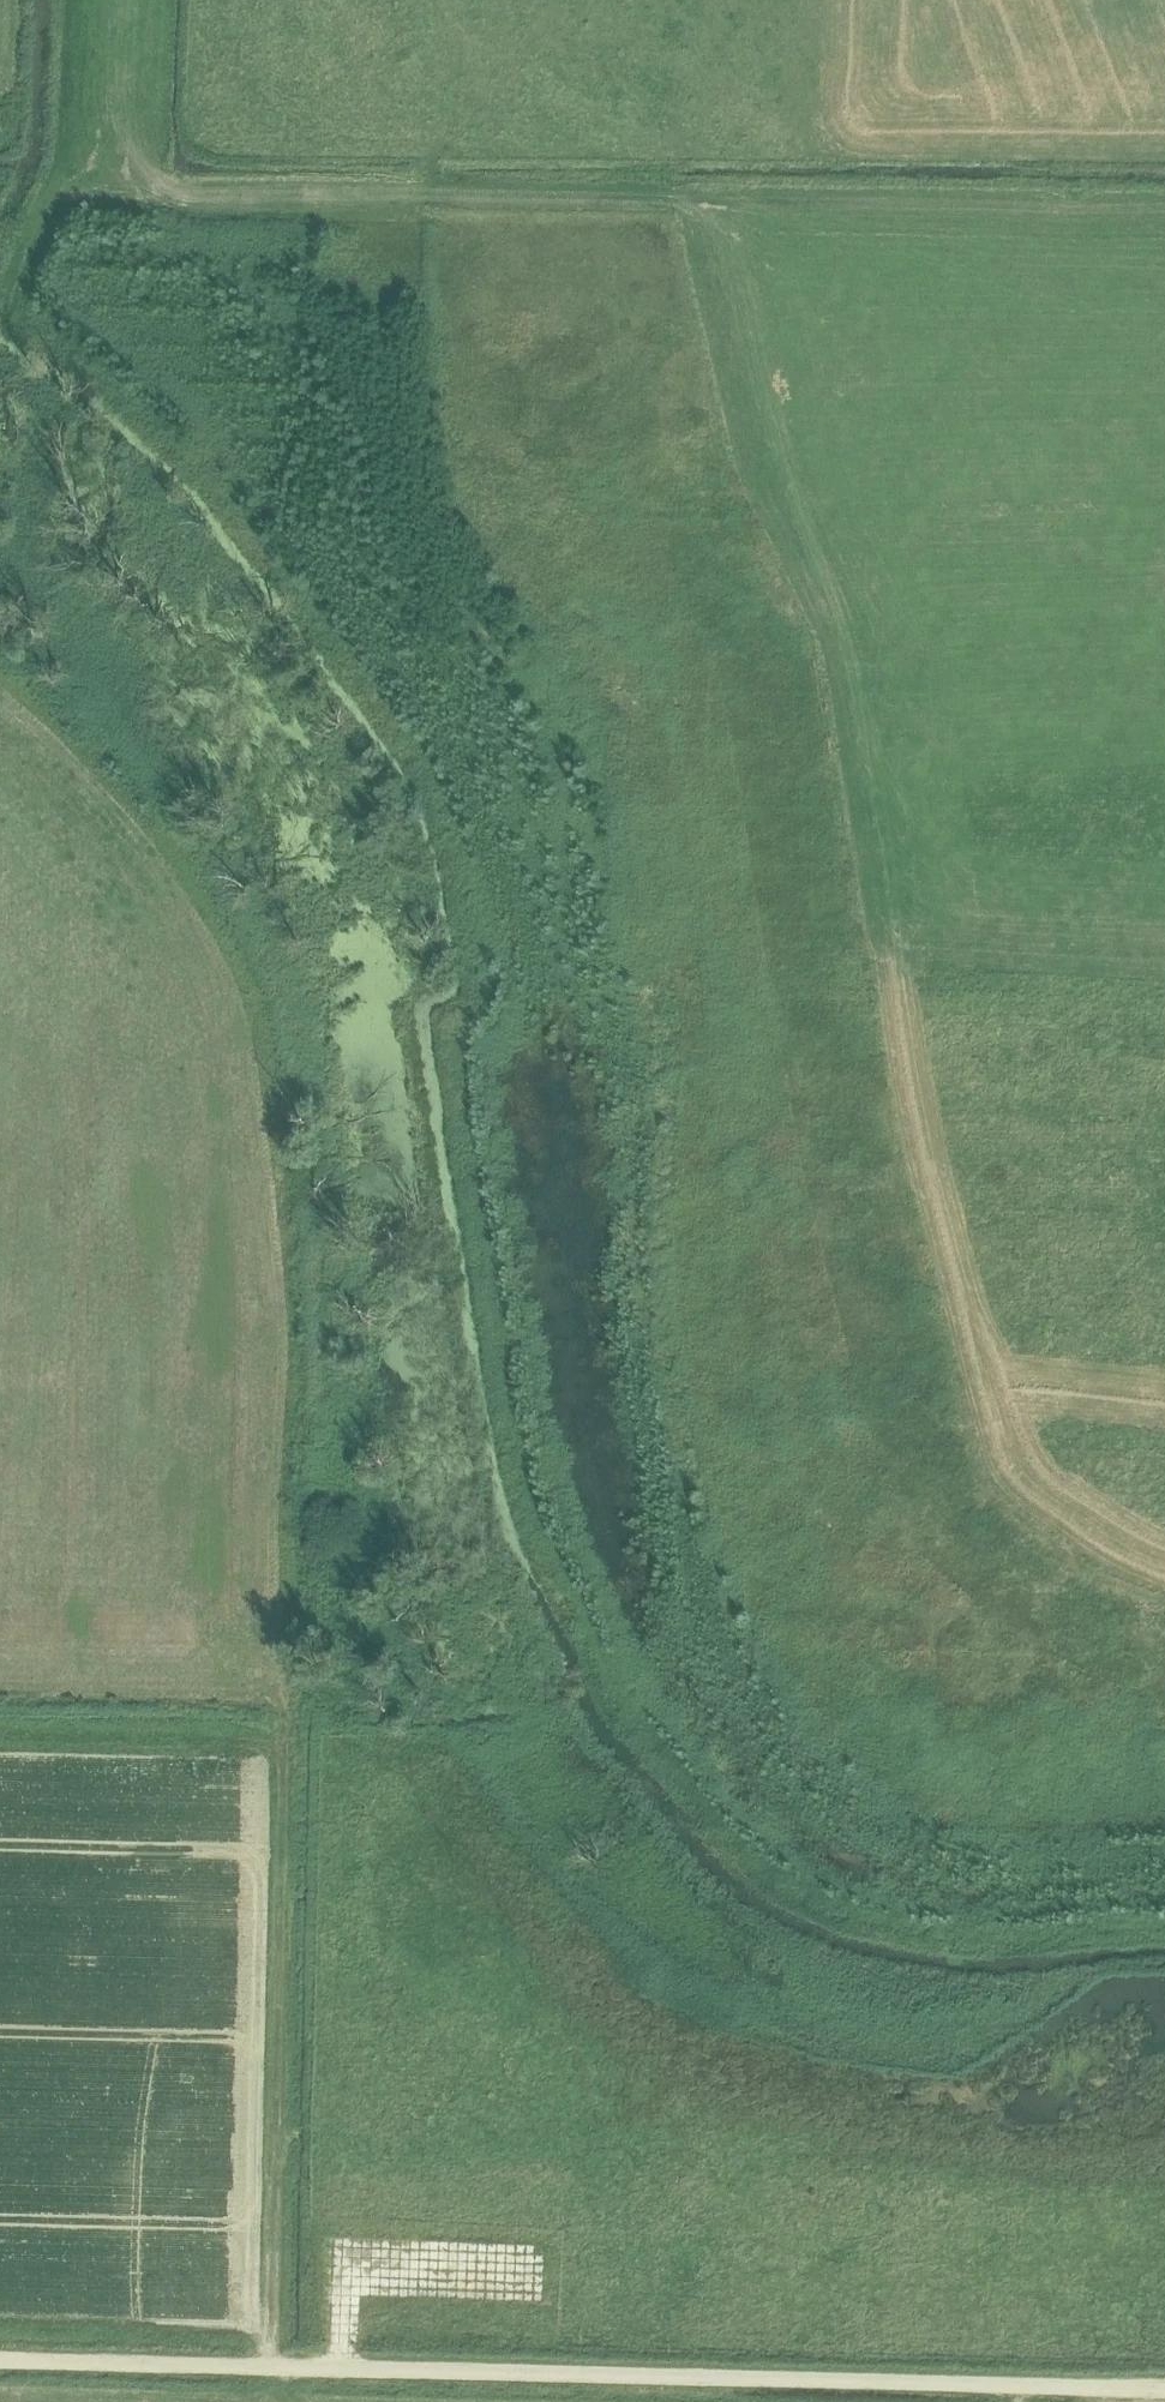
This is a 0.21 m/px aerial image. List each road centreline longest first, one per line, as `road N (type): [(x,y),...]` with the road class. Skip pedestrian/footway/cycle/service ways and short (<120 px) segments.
road 1 (track): [(0,2360),(1164,2389)]
road 2 (track): [(269,2367),(285,1720)]

